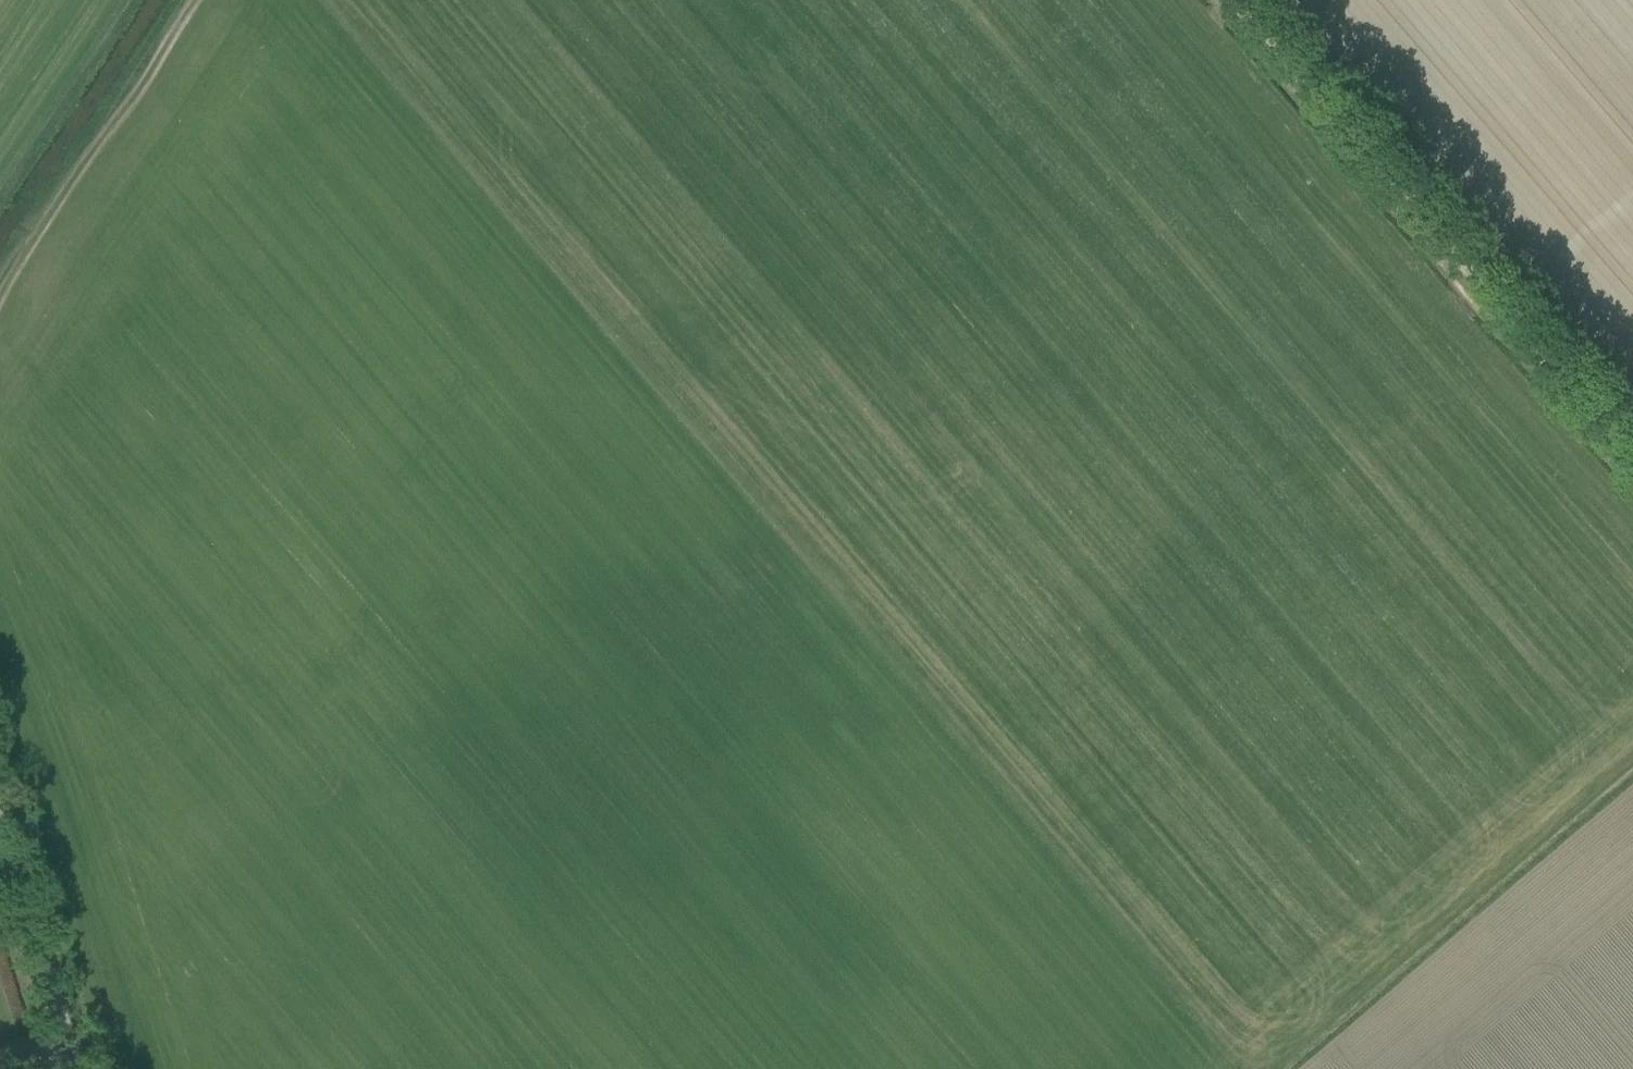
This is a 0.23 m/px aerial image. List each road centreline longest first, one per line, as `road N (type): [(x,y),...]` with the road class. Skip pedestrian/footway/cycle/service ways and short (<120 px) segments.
road 1 (track): [(1233,0),(1632,462)]
road 2 (unclassified): [(75,1068),(0,830)]

